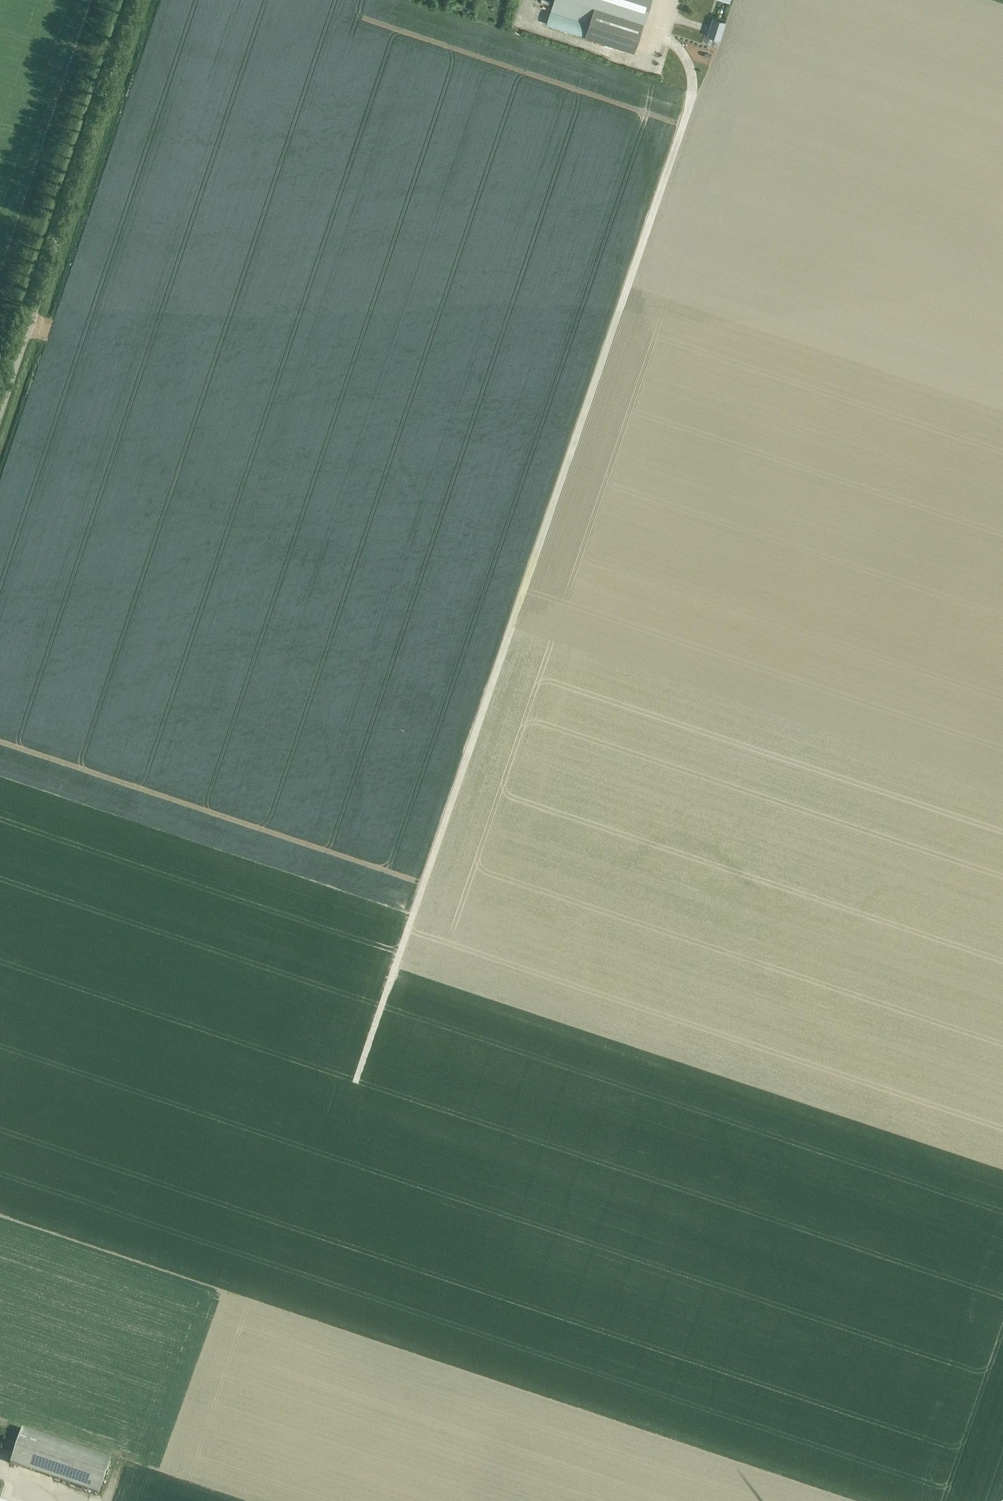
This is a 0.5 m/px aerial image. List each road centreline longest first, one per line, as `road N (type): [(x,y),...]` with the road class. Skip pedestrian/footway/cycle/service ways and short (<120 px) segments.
road 1 (unclassified): [(0,408),(137,0)]

